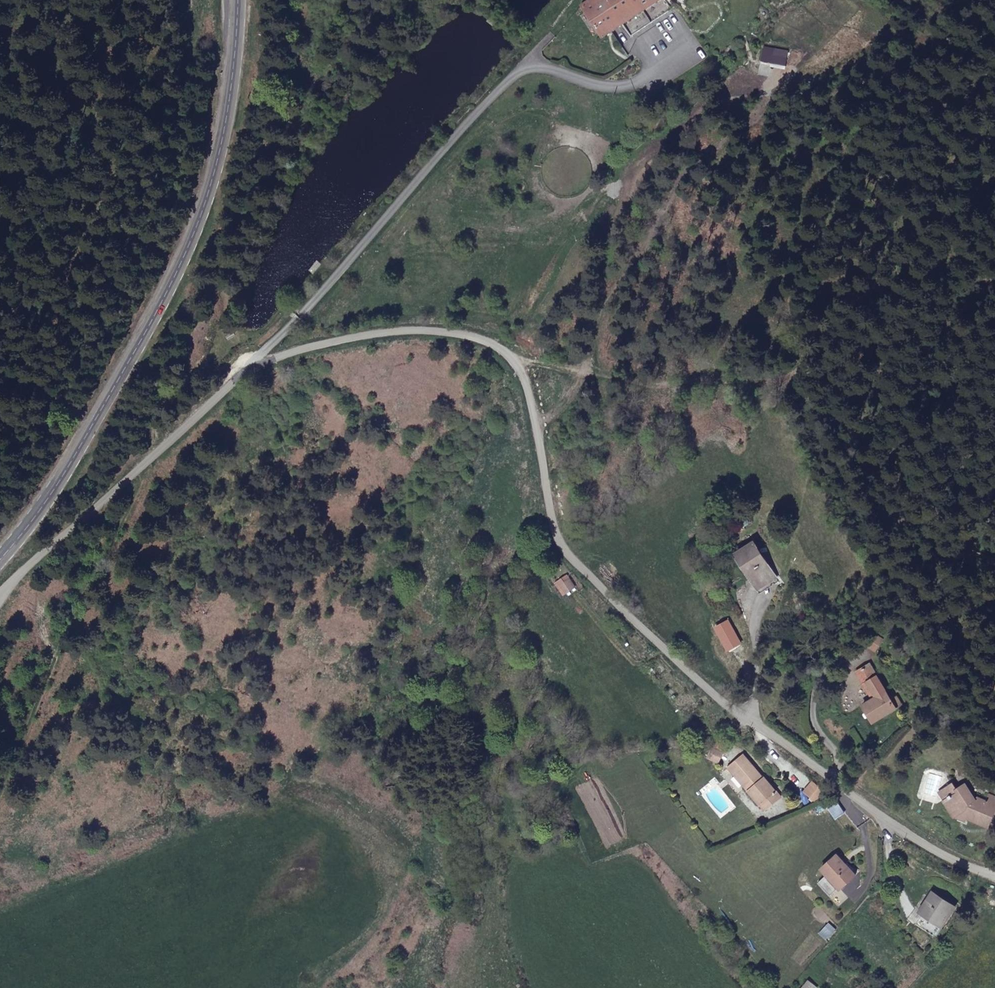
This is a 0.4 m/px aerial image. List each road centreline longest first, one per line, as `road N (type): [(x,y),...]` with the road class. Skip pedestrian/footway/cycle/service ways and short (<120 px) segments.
road 1 (unclassified): [(0,593),(254,364),(347,340),(447,333),(503,348),(517,358),(540,429),(560,543),(849,806),(940,857),(994,876)]
road 2 (secondary): [(238,0),(233,81),(204,210),(98,418),(0,561)]
road 3 (track): [(994,278),(930,291),(803,376),(517,358)]

